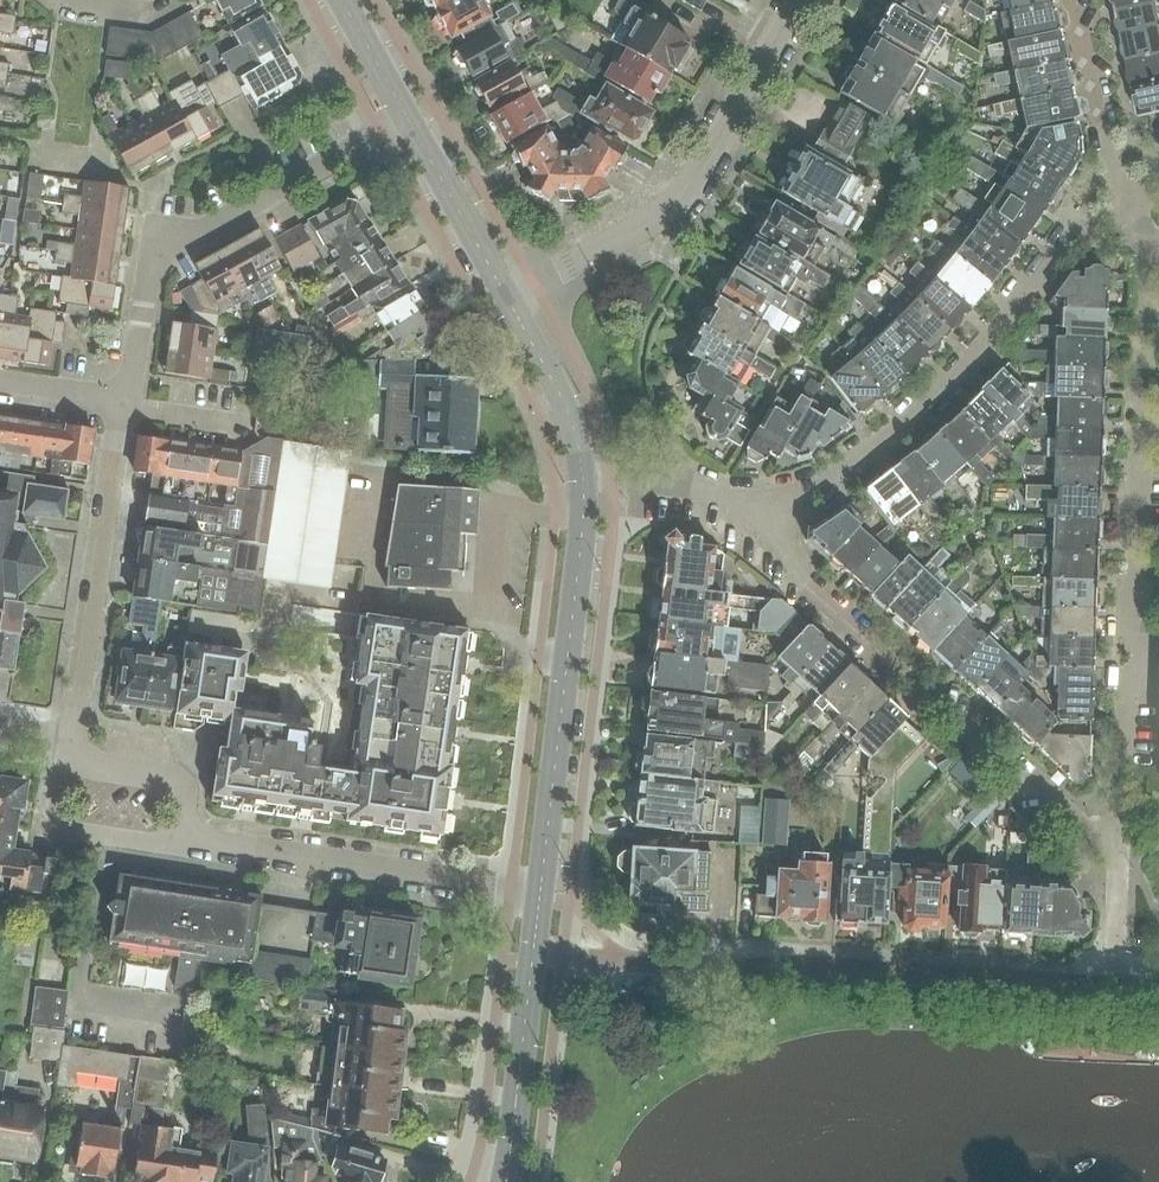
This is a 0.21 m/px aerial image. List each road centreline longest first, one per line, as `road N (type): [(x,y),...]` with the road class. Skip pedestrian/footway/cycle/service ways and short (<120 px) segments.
road 1 (residential): [(1118,861),(1125,703),(1138,666),(1127,632),(1128,584),(1143,550),(1149,416),(1137,397),(1150,334),(1147,239),(1133,199)]
road 2 (residential): [(1114,989),(532,957)]
road 3 (residential): [(540,897),(192,836),(176,784),(67,763),(71,740)]
road 4 (residential): [(1133,199),(1093,214),(1071,235),(992,333),(896,427),(801,493),(746,519)]
road 5 (residential): [(1118,861),(866,647),(746,519)]
road 6 (unclassified): [(799,0),(675,201),(507,297)]
road 7 (secondary): [(540,897),(582,475)]
road 8 (residential): [(124,406),(150,259),(370,138)]
road 9 (residential): [(71,740),(120,431)]
road 10 (residential): [(1133,199),(1108,153),(1075,0)]
road 11 (secondary): [(507,297),(407,118)]
road 12 (secondary): [(582,475),(570,415),(507,297)]
road 13 (secondary): [(514,1124),(532,957)]
road 14 (secondary): [(407,118),(342,0)]
road 15 (residential): [(1114,989),(1118,861)]
road 16 (residential): [(124,406),(0,381)]

